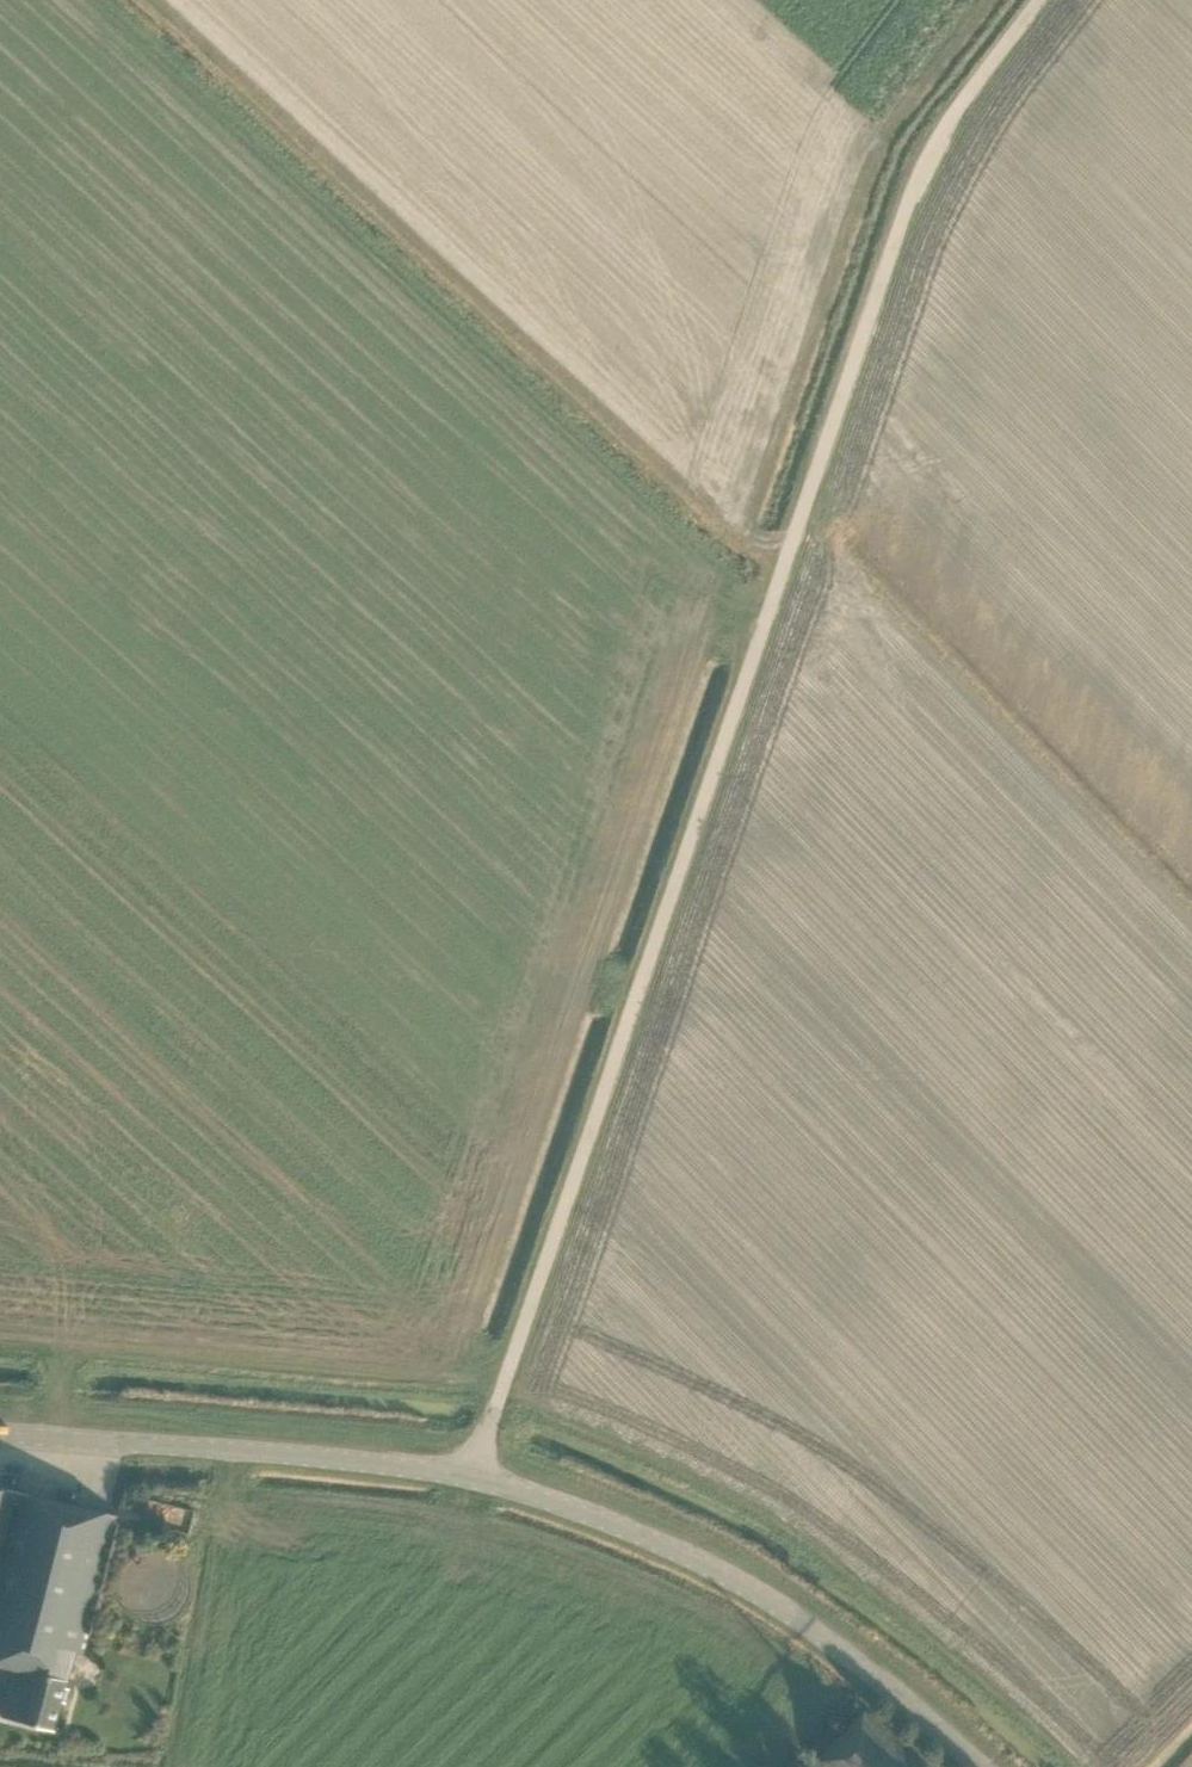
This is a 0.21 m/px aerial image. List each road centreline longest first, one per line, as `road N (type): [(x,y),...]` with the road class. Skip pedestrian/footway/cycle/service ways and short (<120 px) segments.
road 1 (tertiary): [(971,1766),(754,1595),(606,1523),(462,1482),(0,1435)]

